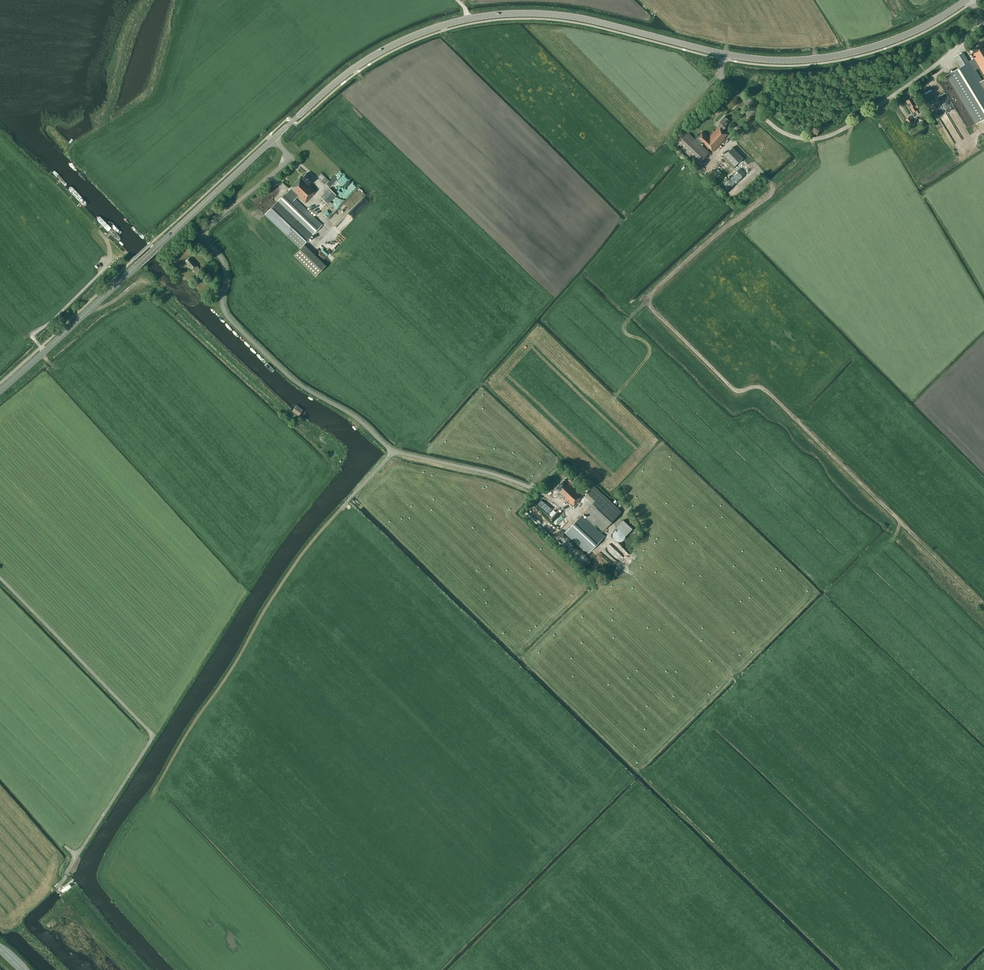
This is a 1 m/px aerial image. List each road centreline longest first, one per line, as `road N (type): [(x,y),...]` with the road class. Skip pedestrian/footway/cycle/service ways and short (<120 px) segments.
road 1 (tertiary): [(274,137),(367,59),(481,15),(572,16),(721,53)]
road 2 (unclassified): [(392,452),(356,417),(291,379),(225,313),(223,261),(203,231),(284,164),(274,137)]
road 3 (track): [(0,578),(153,735),(56,885)]
road 4 (tertiary): [(0,392),(274,137)]
road 5 (track): [(341,508),(272,598),(152,794)]
road 6 (tertiary): [(721,53),(838,55),(897,38),(966,0)]
road 7 (residential): [(819,138),(852,125),(947,55),(983,19),(971,0)]
road 8 (track): [(44,352),(32,337),(108,261),(98,231)]
road 9 (unclassified): [(542,495),(494,474),(392,452)]
road 10 (unclassified): [(819,138),(790,136),(768,123),(725,79),(721,53)]

